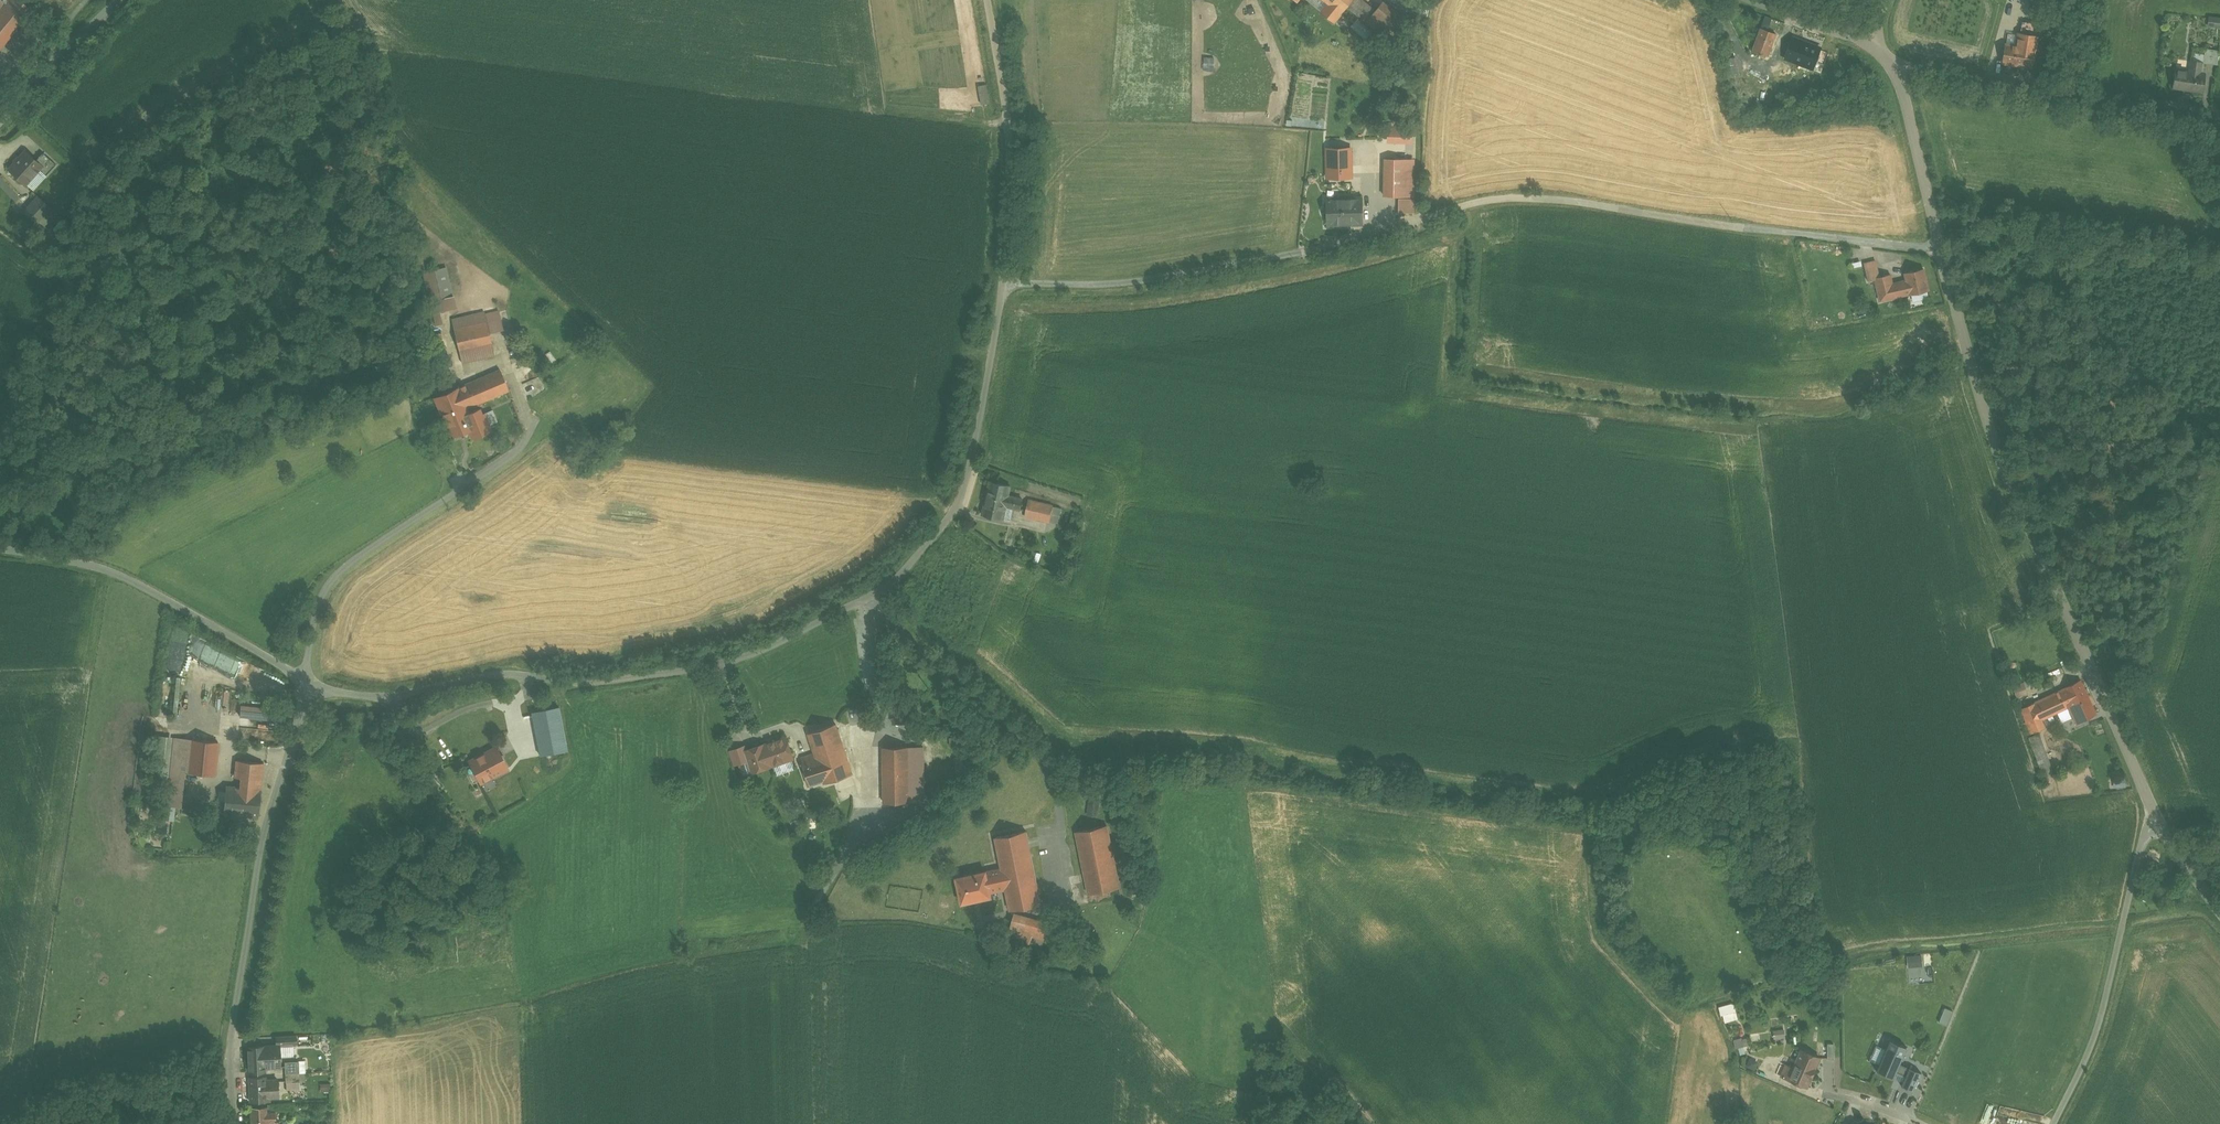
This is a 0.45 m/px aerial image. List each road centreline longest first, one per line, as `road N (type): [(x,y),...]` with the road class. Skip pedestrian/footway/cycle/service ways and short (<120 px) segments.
road 1 (unclassified): [(1941,252),(1538,197),(1487,200),(1289,257),(1129,282),(1003,286)]
road 2 (unclassified): [(312,678),(389,688),(498,665),(587,674),(673,664),(770,639),(868,589),(947,510),(963,482),(1003,286)]
road 3 (unclassified): [(1941,252),(1990,429),(2155,816)]
road 4 (unclassified): [(312,678),(261,857),(232,1044),(235,1123)]
road 5 (track): [(1096,903),(1227,979),(1361,1123)]
road 6 (unclassified): [(312,678),(99,559),(0,543)]
road 7 (unclassified): [(1889,53),(2219,112)]
road 8 (unclassified): [(2053,1123),(2091,1046),(2155,816)]
road 9 (unclassified): [(1003,286),(1010,157),(988,0)]
road 10 (unclassified): [(1889,53),(1941,252)]
road 11 (unclassified): [(109,0),(0,116)]

